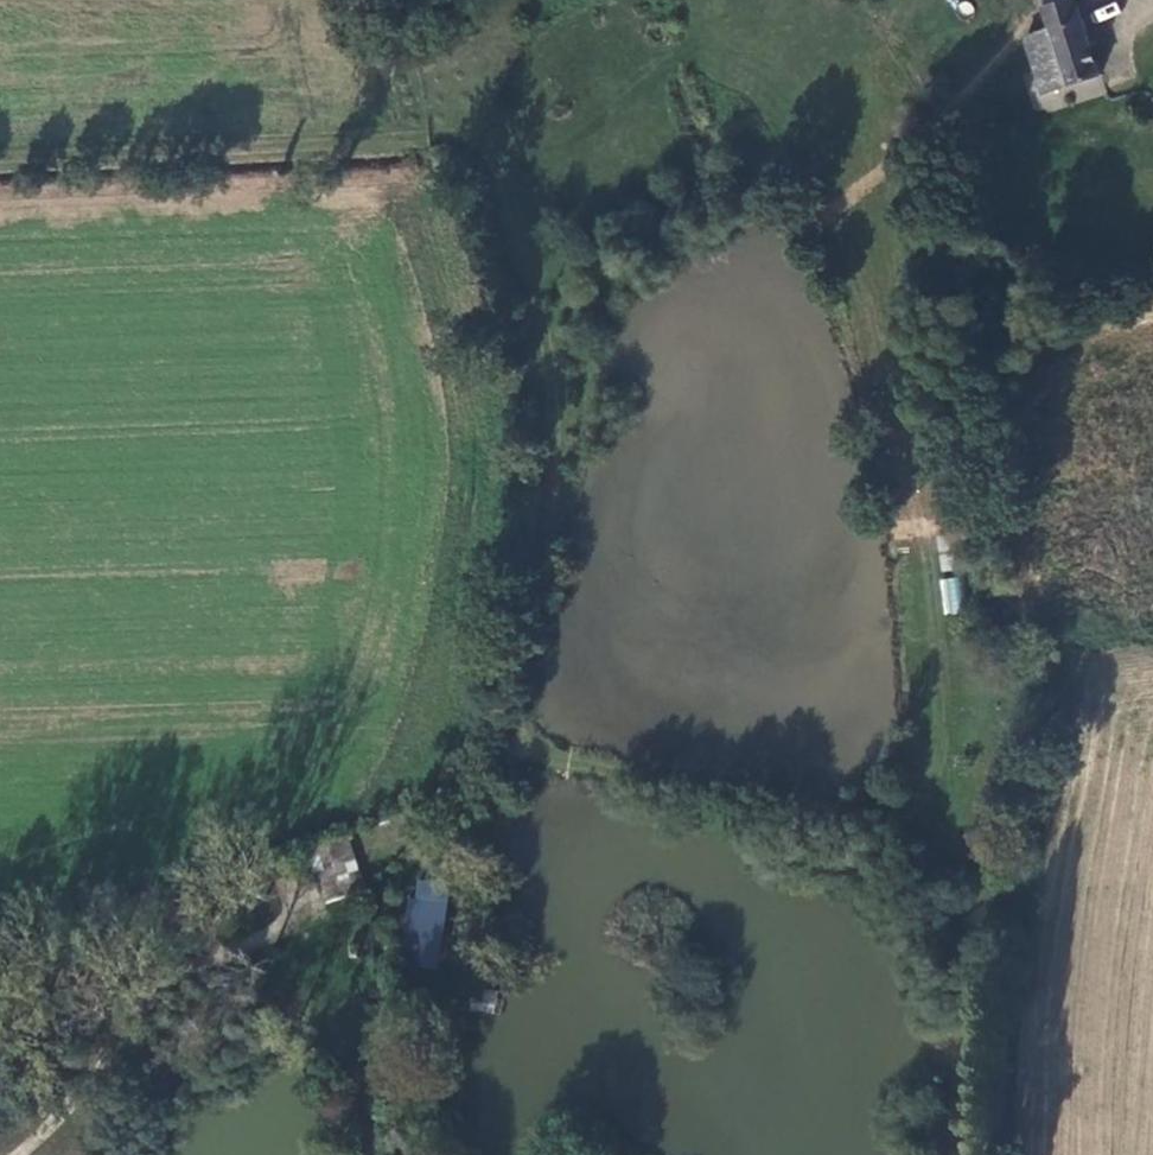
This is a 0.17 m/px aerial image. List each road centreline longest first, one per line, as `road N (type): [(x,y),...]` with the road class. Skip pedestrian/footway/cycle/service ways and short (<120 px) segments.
road 1 (track): [(0,151),(440,140),(476,154),(501,181),(528,273),(552,508),(481,827)]

